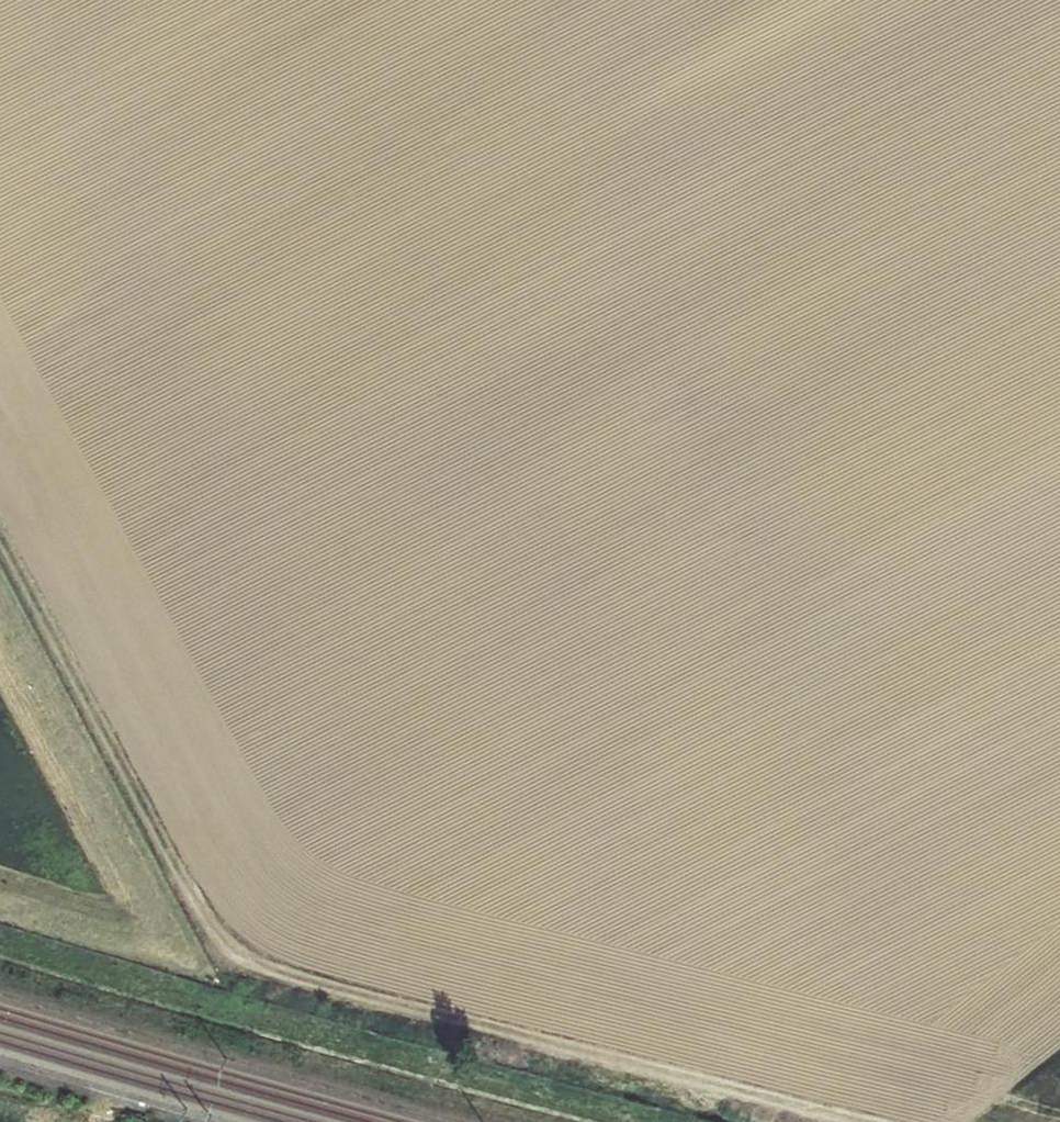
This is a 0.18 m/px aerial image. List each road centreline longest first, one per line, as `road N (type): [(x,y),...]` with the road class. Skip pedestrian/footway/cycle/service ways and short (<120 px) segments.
road 1 (track): [(845,1121),(226,956),(0,569)]

